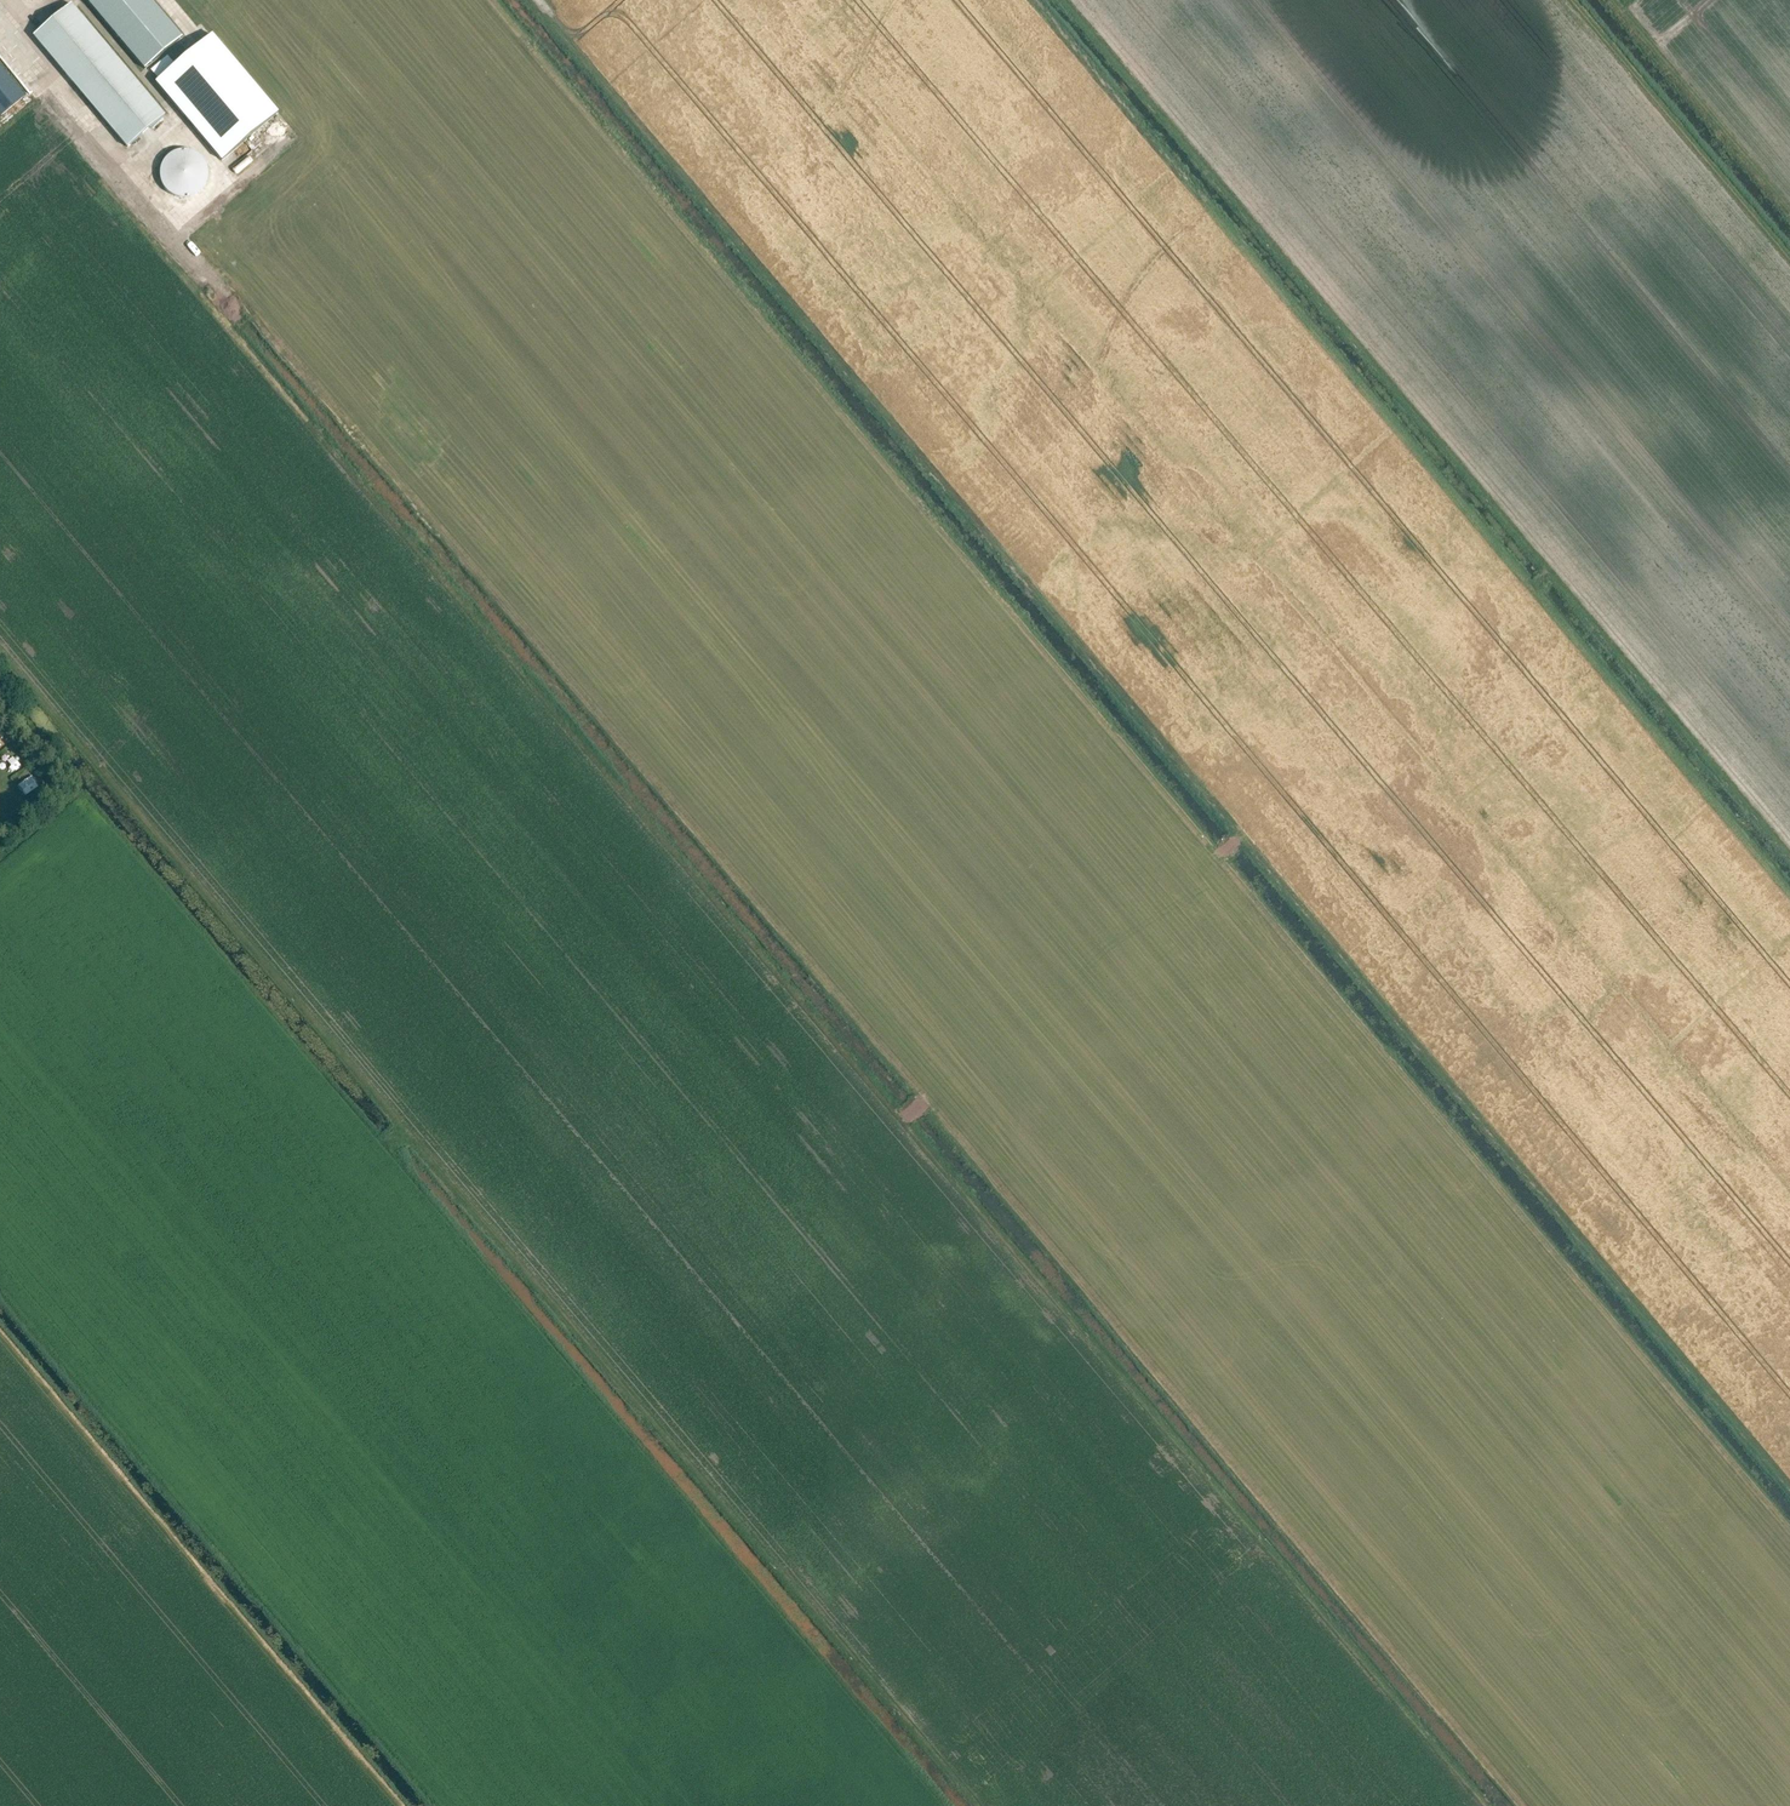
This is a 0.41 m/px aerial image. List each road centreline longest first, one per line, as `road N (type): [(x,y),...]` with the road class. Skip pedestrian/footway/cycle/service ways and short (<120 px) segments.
road 1 (track): [(1789,218),(1604,0)]

